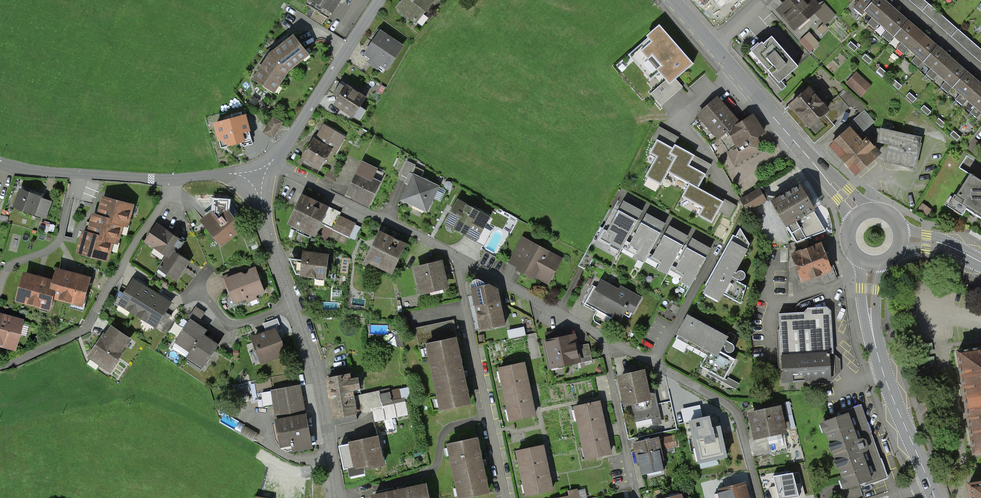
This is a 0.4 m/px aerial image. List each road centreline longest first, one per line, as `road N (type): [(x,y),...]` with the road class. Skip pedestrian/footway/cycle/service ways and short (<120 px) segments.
road 1 (residential): [(338,497),(314,364),(254,171)]
road 2 (residential): [(0,367),(79,336),(163,202),(168,180)]
road 3 (residential): [(602,335),(733,409),(759,497)]
road 4 (residential): [(506,497),(460,280),(466,263)]
road 5 (primary): [(873,262),(877,350),(930,485)]
road 6 (tertiary): [(711,46),(861,214)]
road 7 (residential): [(269,164),(466,263)]
road 8 (residential): [(269,164),(380,0)]
road 9 (residential): [(0,164),(168,180)]
road 10 (residential): [(637,497),(602,335)]
road 11 (residential): [(466,263),(602,335)]

